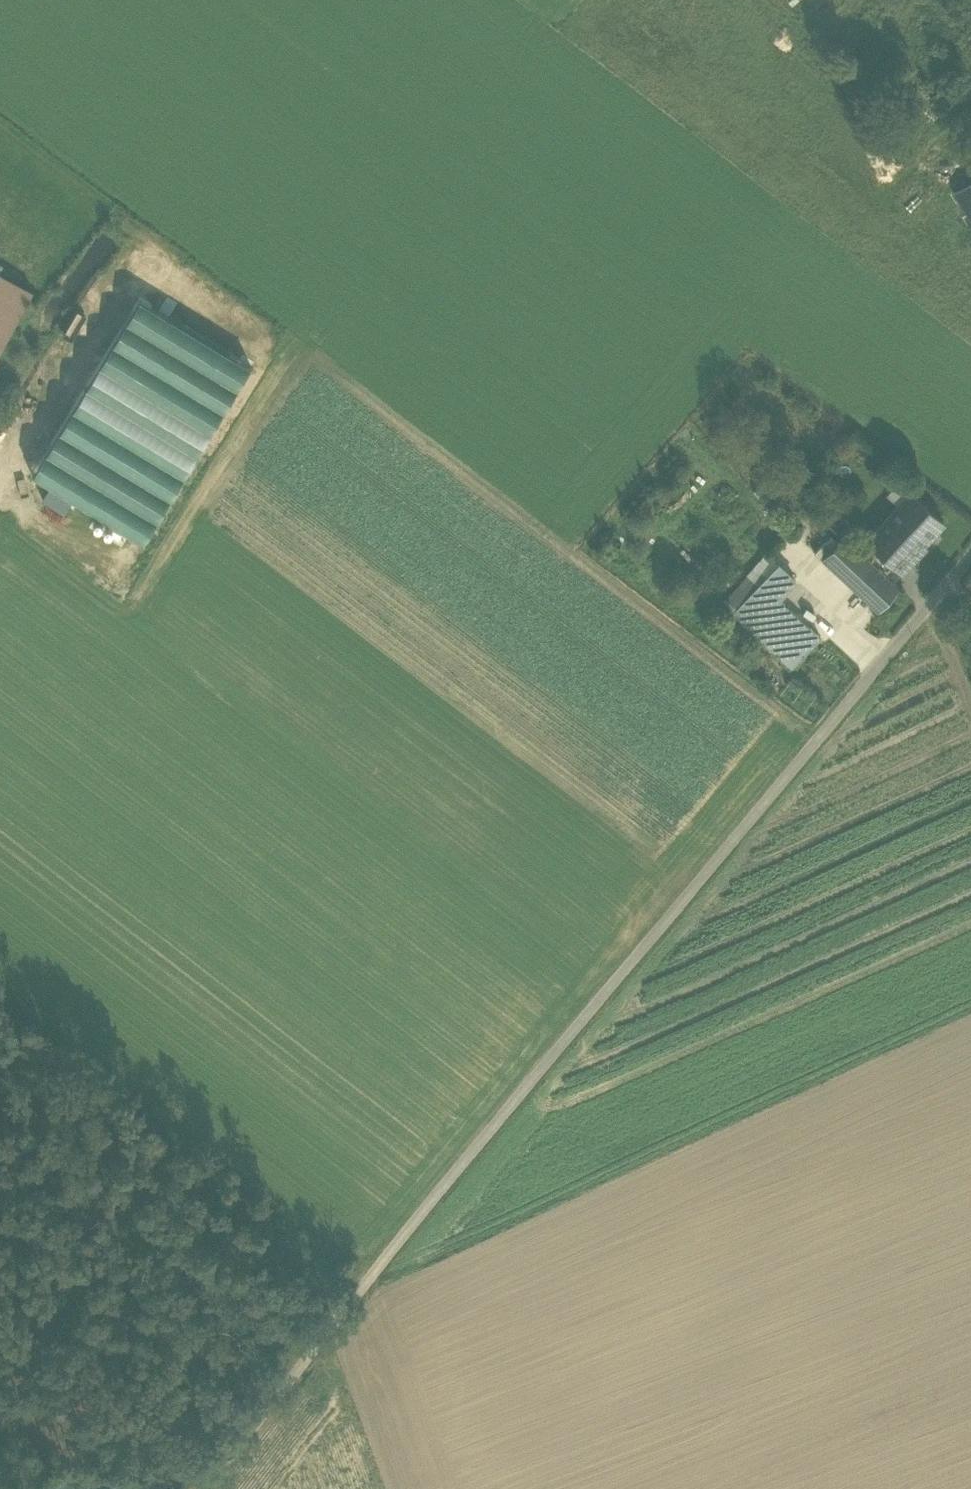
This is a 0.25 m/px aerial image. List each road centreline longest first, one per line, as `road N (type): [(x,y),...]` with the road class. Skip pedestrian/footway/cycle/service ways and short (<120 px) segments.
road 1 (residential): [(194,1488),(354,1283),(970,542)]

